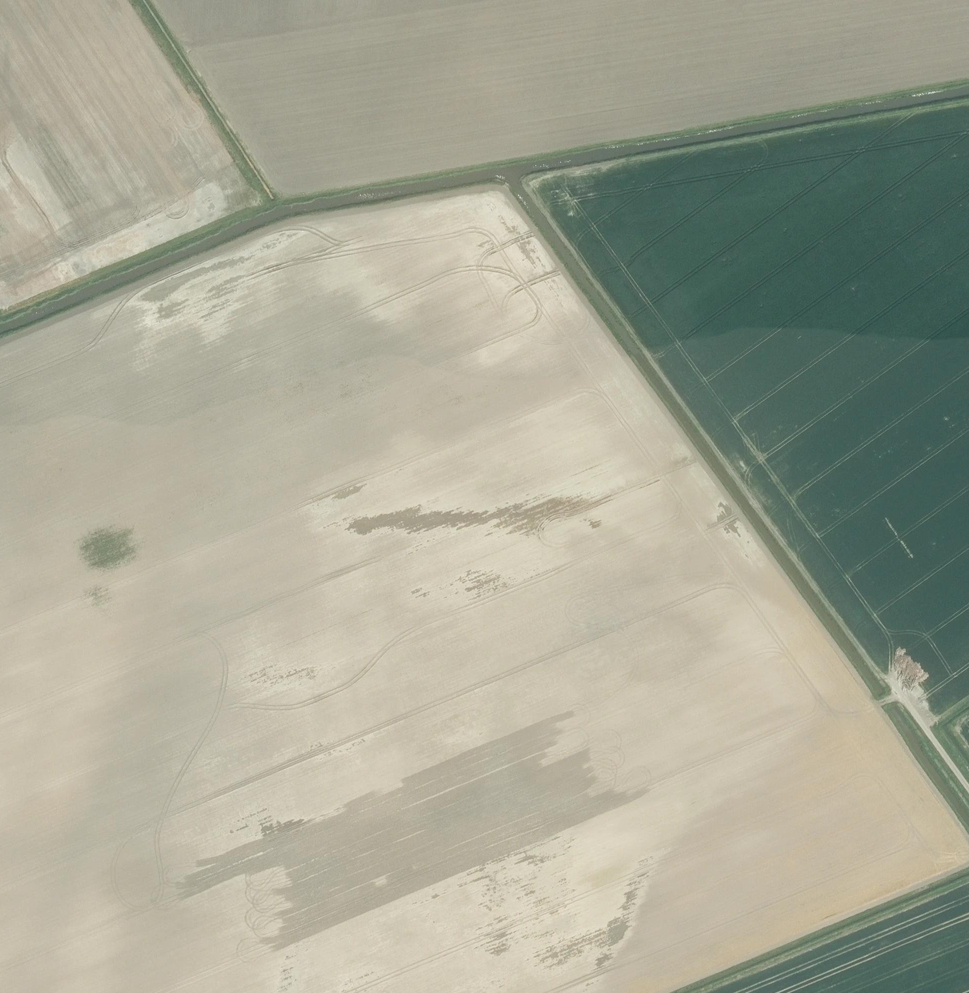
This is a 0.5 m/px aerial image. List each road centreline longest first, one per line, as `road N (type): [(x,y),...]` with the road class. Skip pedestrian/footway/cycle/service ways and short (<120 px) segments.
road 1 (unclassified): [(968,793),(881,672)]

